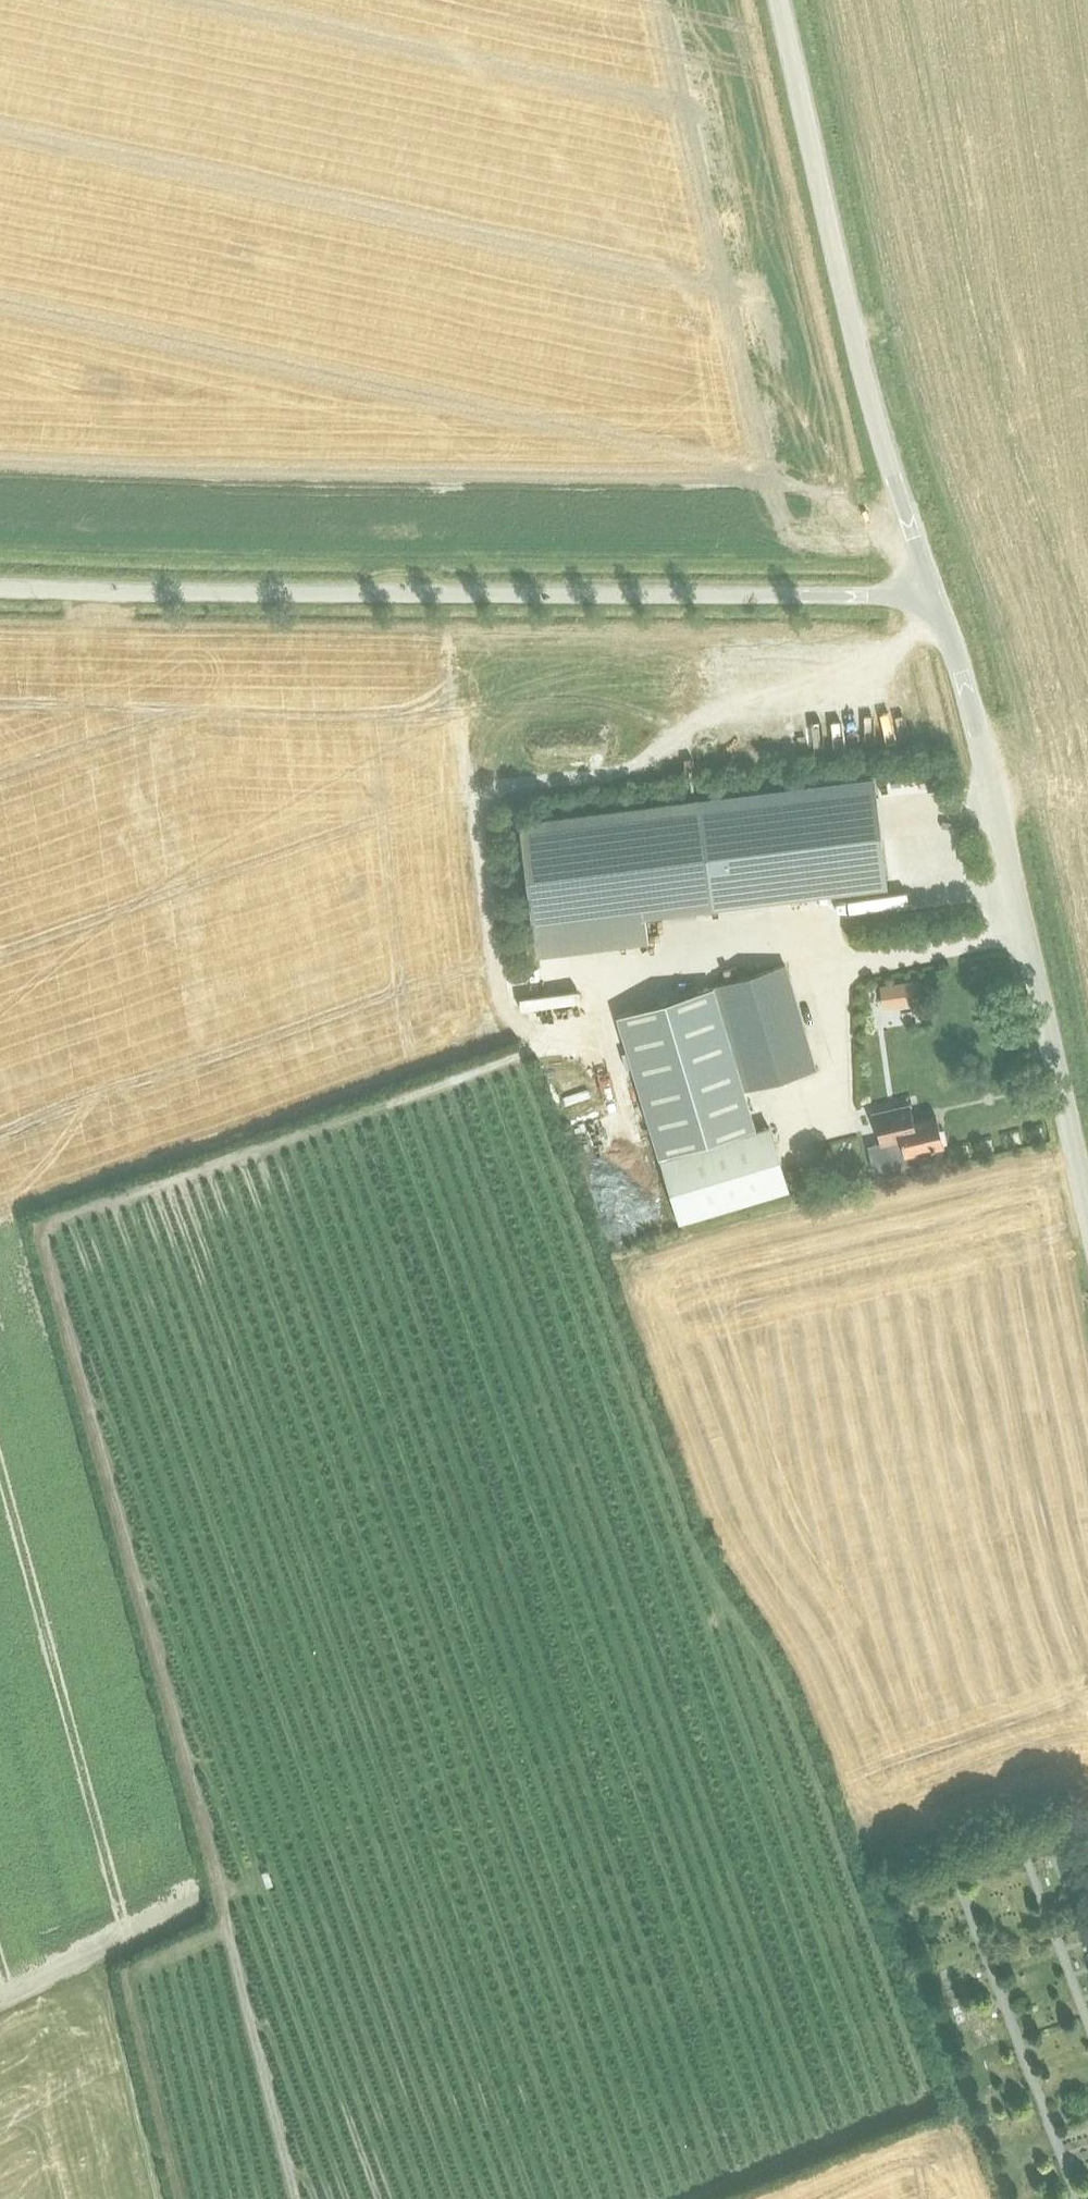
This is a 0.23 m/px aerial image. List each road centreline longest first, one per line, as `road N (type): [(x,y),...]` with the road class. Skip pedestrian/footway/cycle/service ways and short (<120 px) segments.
road 1 (unclassified): [(0,586),(934,597)]
road 2 (tertiary): [(1087,1195),(969,689),(934,597)]
road 3 (tertiary): [(934,597),(853,324),(781,0)]

